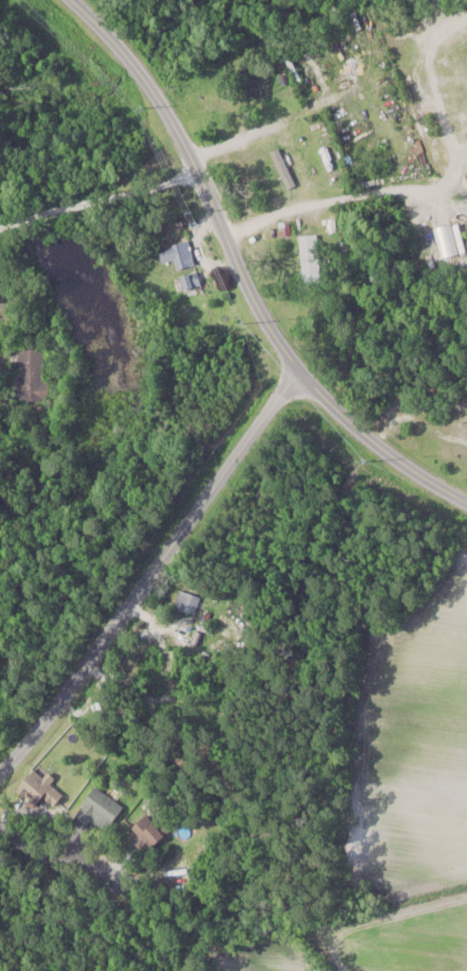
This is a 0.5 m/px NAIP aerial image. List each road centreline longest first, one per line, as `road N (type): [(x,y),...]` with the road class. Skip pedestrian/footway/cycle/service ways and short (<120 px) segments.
road 1 (residential): [(466,505),(406,468),(311,388),(252,298),(199,173),(154,93),(71,0)]
road 2 (residential): [(298,370),(0,771)]
road 3 (residential): [(191,158),(0,210)]
road 4 (residential): [(0,834),(119,885)]

